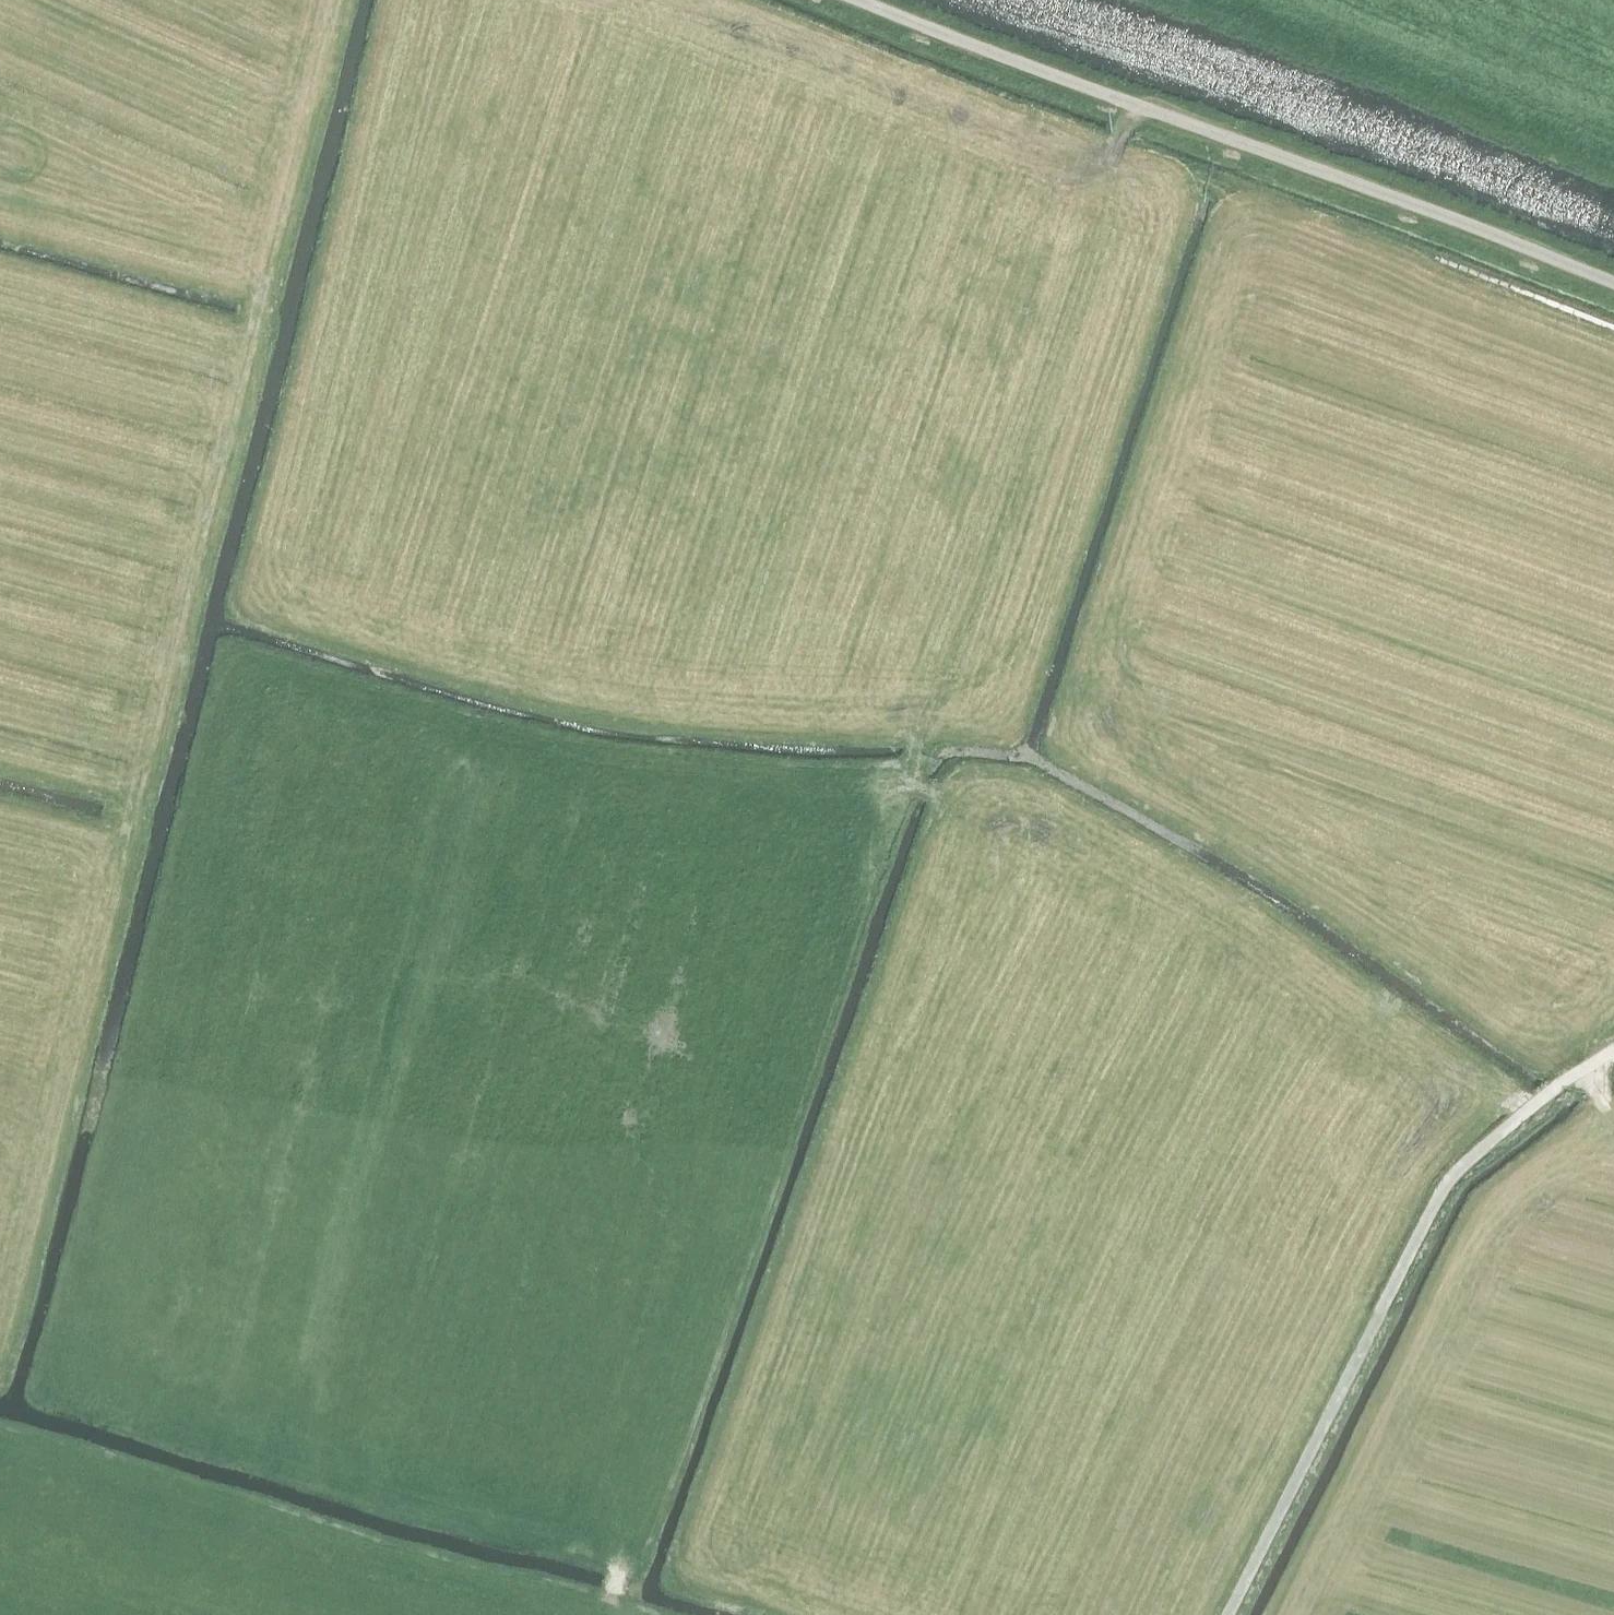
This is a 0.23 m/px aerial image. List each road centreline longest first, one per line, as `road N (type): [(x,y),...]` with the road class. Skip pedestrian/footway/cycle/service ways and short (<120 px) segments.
road 1 (unclassified): [(1613,277),(859,0)]

